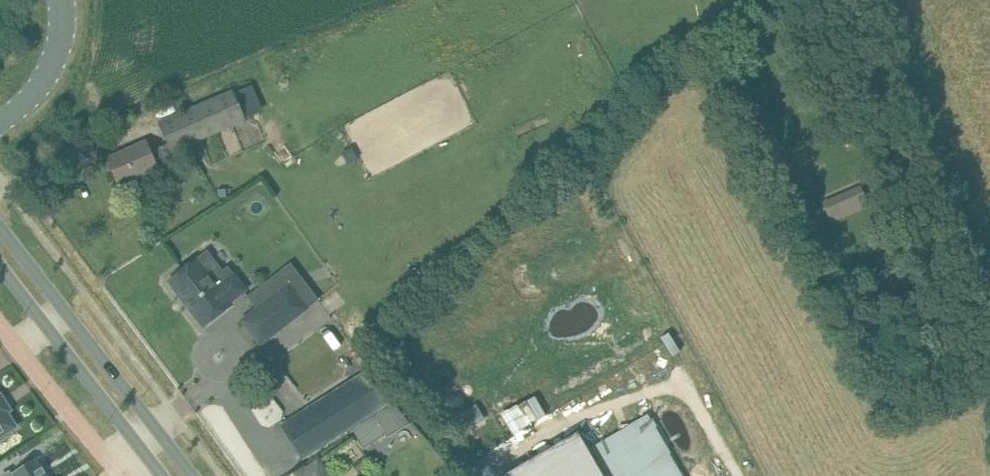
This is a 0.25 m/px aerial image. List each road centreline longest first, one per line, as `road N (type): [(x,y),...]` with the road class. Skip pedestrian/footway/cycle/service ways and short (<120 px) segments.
road 1 (tertiary): [(192,475),(0,224)]
road 2 (tertiary): [(0,263),(163,475)]
road 3 (unclassified): [(0,125),(51,71),(60,0)]

